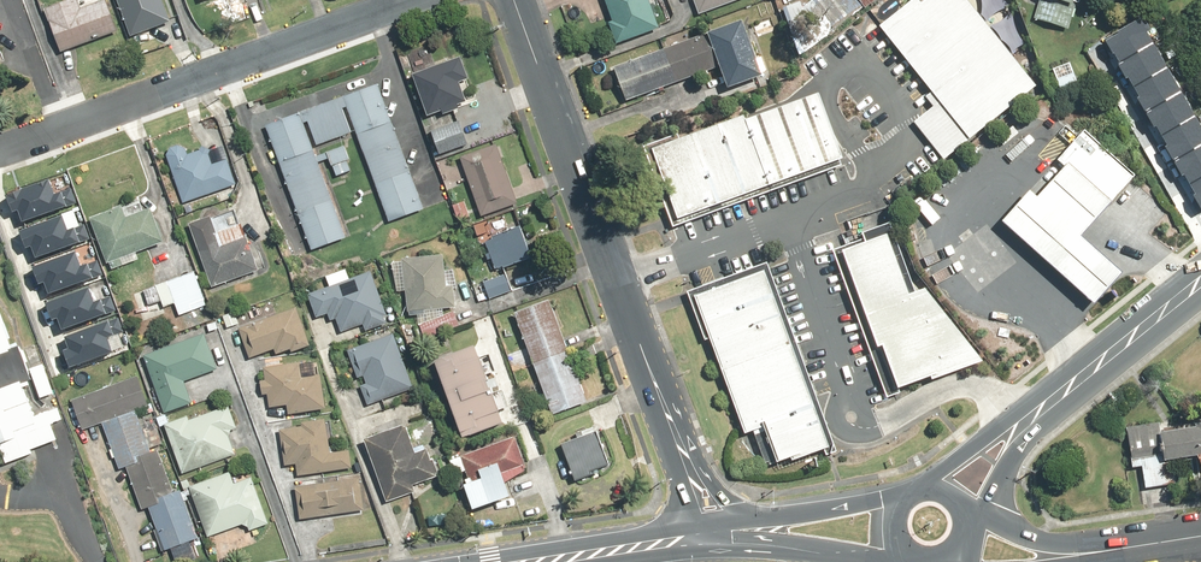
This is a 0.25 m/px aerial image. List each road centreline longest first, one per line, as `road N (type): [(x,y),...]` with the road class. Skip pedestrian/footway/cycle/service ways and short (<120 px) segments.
road 1 (residential): [(0,148),(411,0)]
road 2 (secondary): [(511,0),(621,311)]
road 3 (secondary): [(621,311),(715,487),(762,525)]
road 4 (secondary): [(690,539),(681,486),(621,311)]
road 5 (secondary): [(907,561),(773,537),(690,539)]
road 6 (secondary): [(918,483),(1074,380)]
road 7 (secondary): [(1074,380),(972,511)]
road 8 (secondary): [(1074,380),(1200,280)]
road 9 (secondary): [(690,539),(542,561)]
road 10 (secondary): [(762,525),(854,510),(903,491)]
road 11 (tertiary): [(974,521),(1109,550)]

